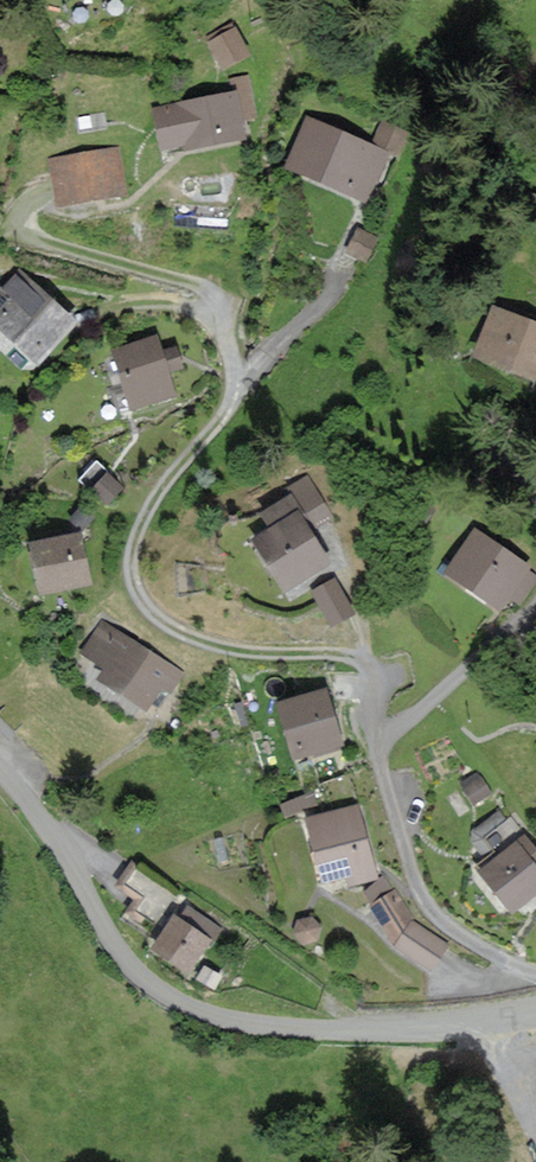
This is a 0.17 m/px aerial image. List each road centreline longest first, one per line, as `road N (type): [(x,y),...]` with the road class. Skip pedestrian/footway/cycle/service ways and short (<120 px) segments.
road 1 (residential): [(535,970),(471,941),(421,895),(382,771),(374,687),(362,662),(195,640),(139,596),(132,561),(146,511),(231,398),(233,365),(219,309),(194,283),(29,235),(18,222),(25,204)]
road 2 (unclassified): [(535,1014),(336,1030),(233,1019),(168,996),(116,945),(51,832),(0,769)]

